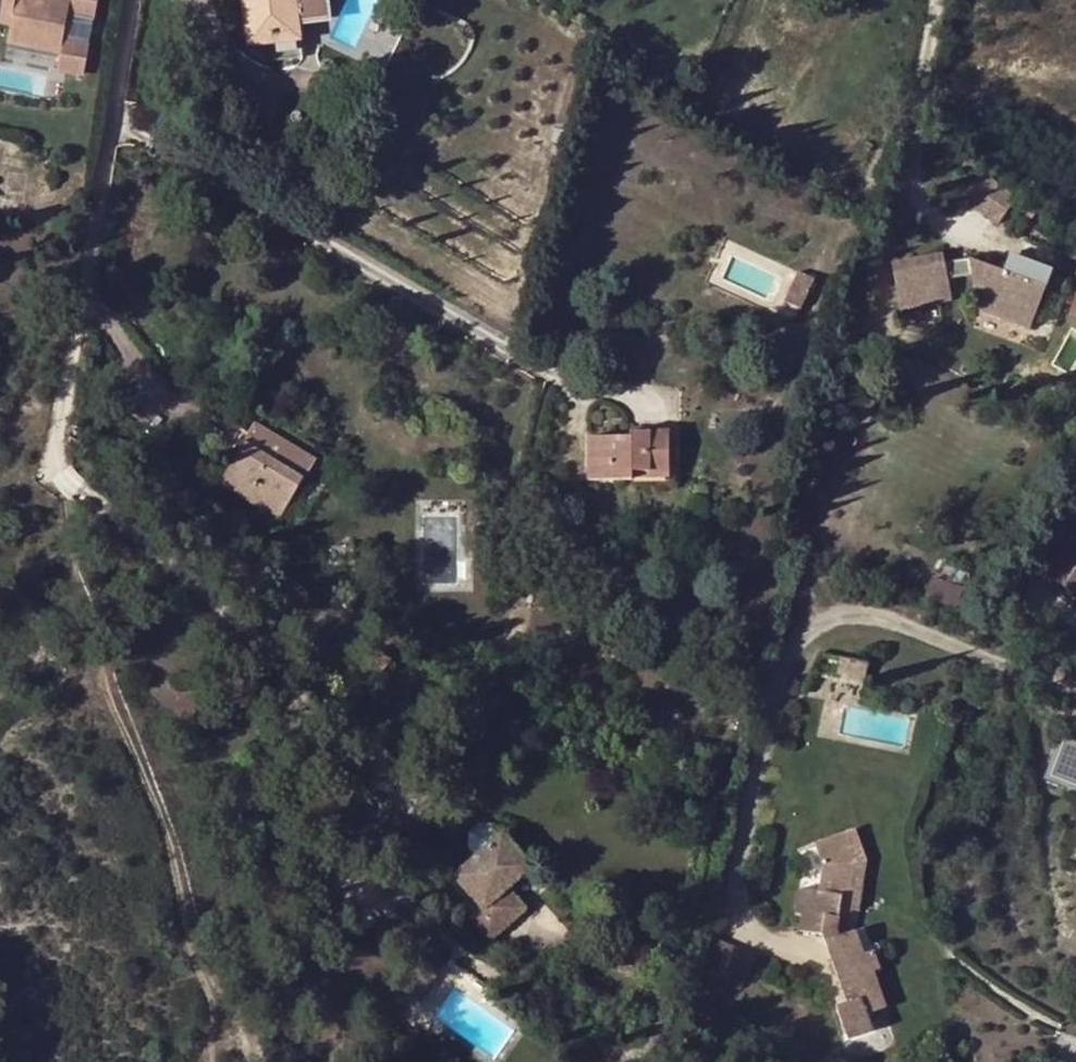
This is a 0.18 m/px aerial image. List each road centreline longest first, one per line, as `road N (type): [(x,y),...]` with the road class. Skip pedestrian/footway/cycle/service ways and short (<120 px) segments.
road 1 (track): [(220,1061),(197,952),(115,676),(152,647),(230,724),(275,711),(283,669),(46,445)]
road 2 (residential): [(46,445),(131,0)]
road 3 (residential): [(769,729),(788,649),(819,622),(868,611),(1075,699)]

